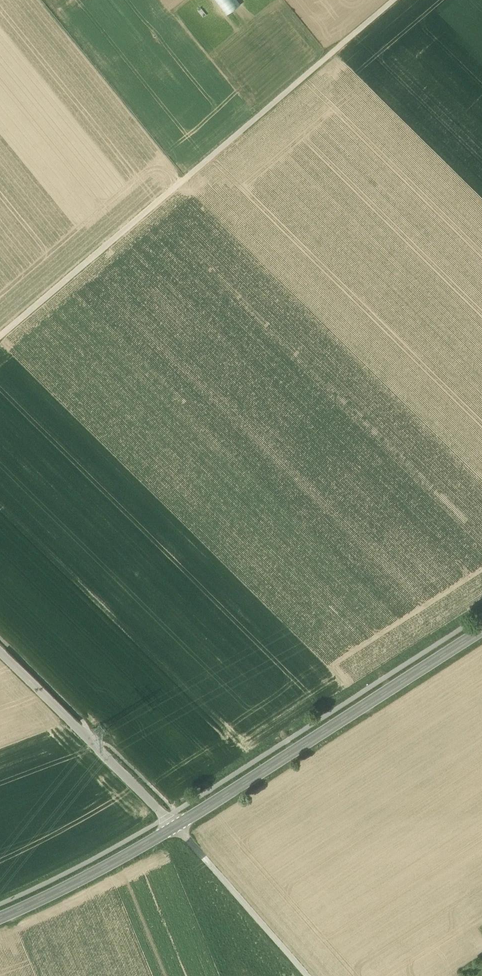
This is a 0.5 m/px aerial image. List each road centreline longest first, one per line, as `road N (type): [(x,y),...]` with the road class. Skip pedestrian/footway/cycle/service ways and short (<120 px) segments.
road 1 (track): [(0,336),(394,0)]
road 2 (tertiary): [(175,826),(481,629)]
road 3 (unclassified): [(0,653),(175,826)]
road 4 (unclassified): [(175,826),(307,975)]
road 5 (tertiary): [(0,918),(175,826)]

